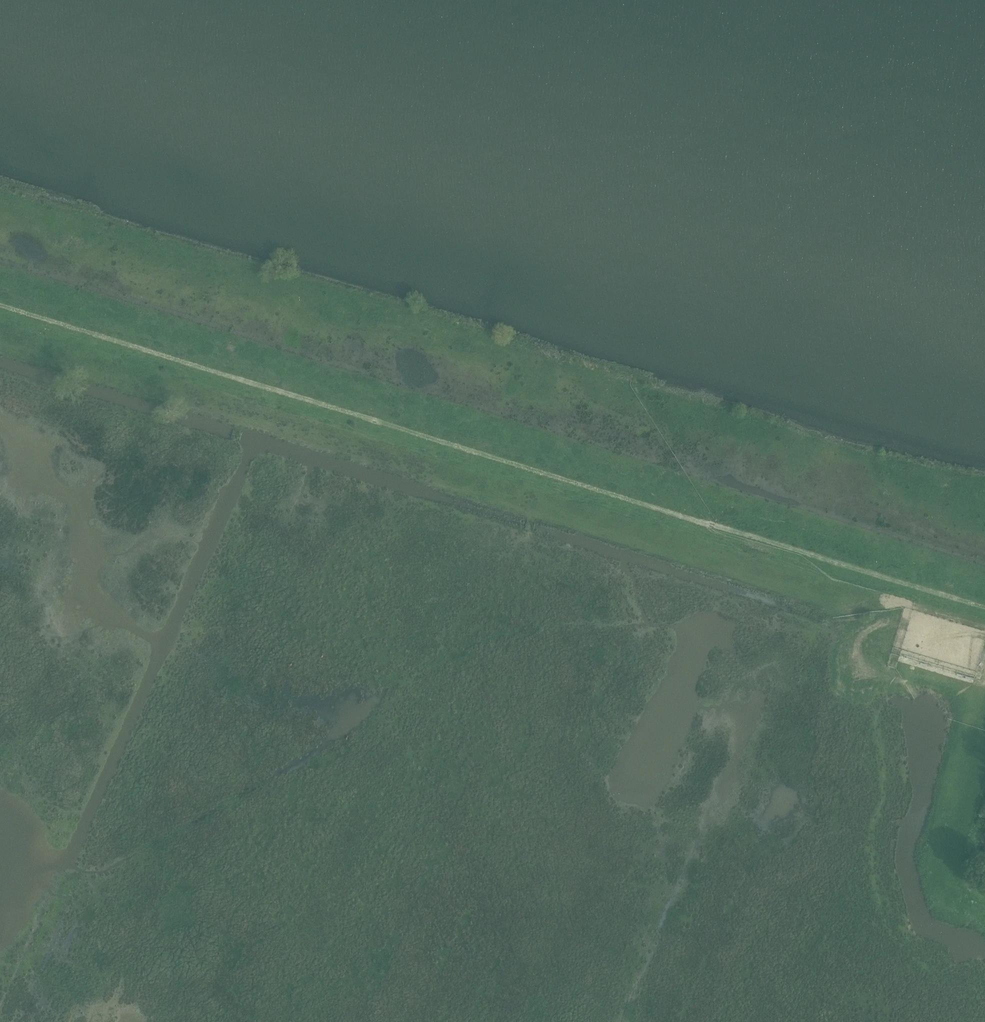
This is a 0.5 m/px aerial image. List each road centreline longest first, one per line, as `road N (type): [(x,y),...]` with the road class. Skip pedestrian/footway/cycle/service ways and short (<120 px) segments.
road 1 (track): [(0,305),(984,607)]

